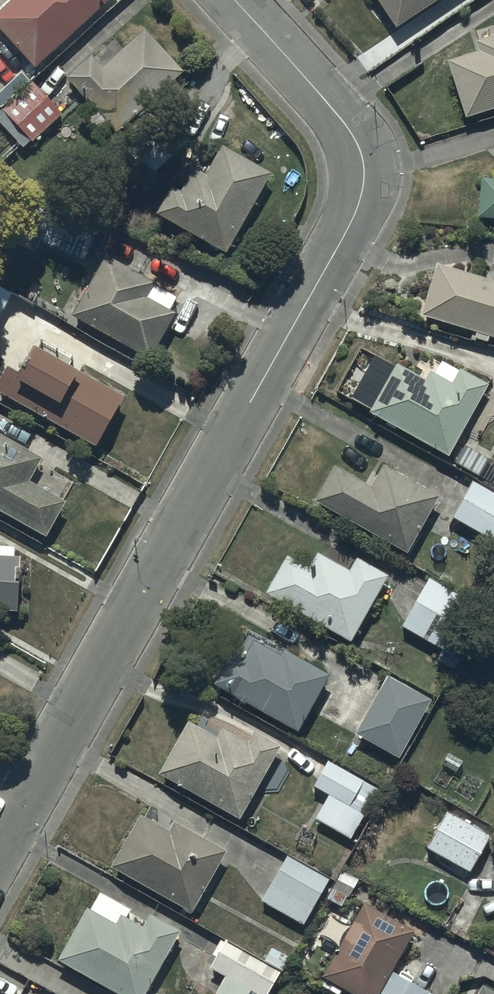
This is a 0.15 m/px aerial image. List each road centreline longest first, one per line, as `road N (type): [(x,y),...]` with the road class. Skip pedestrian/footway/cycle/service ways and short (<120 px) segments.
road 1 (residential): [(0,845),(354,214),(354,143),(236,0)]

